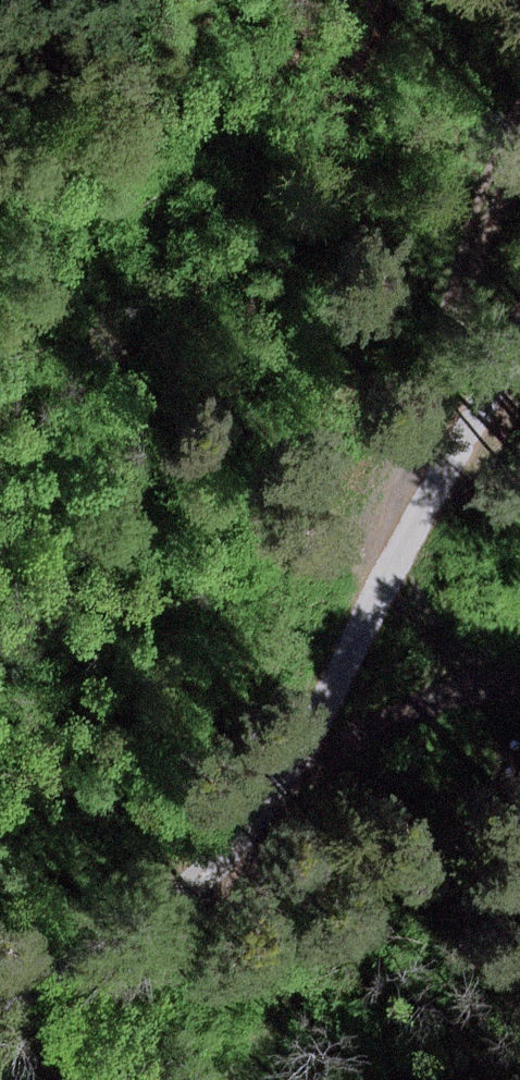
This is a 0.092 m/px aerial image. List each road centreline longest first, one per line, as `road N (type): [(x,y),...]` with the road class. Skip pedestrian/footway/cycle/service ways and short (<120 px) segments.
road 1 (track): [(519,350),(411,531),(301,752)]
road 2 (track): [(411,531),(425,421),(485,217),(519,131)]
road 3 (track): [(301,752),(224,858),(134,943),(0,996)]

